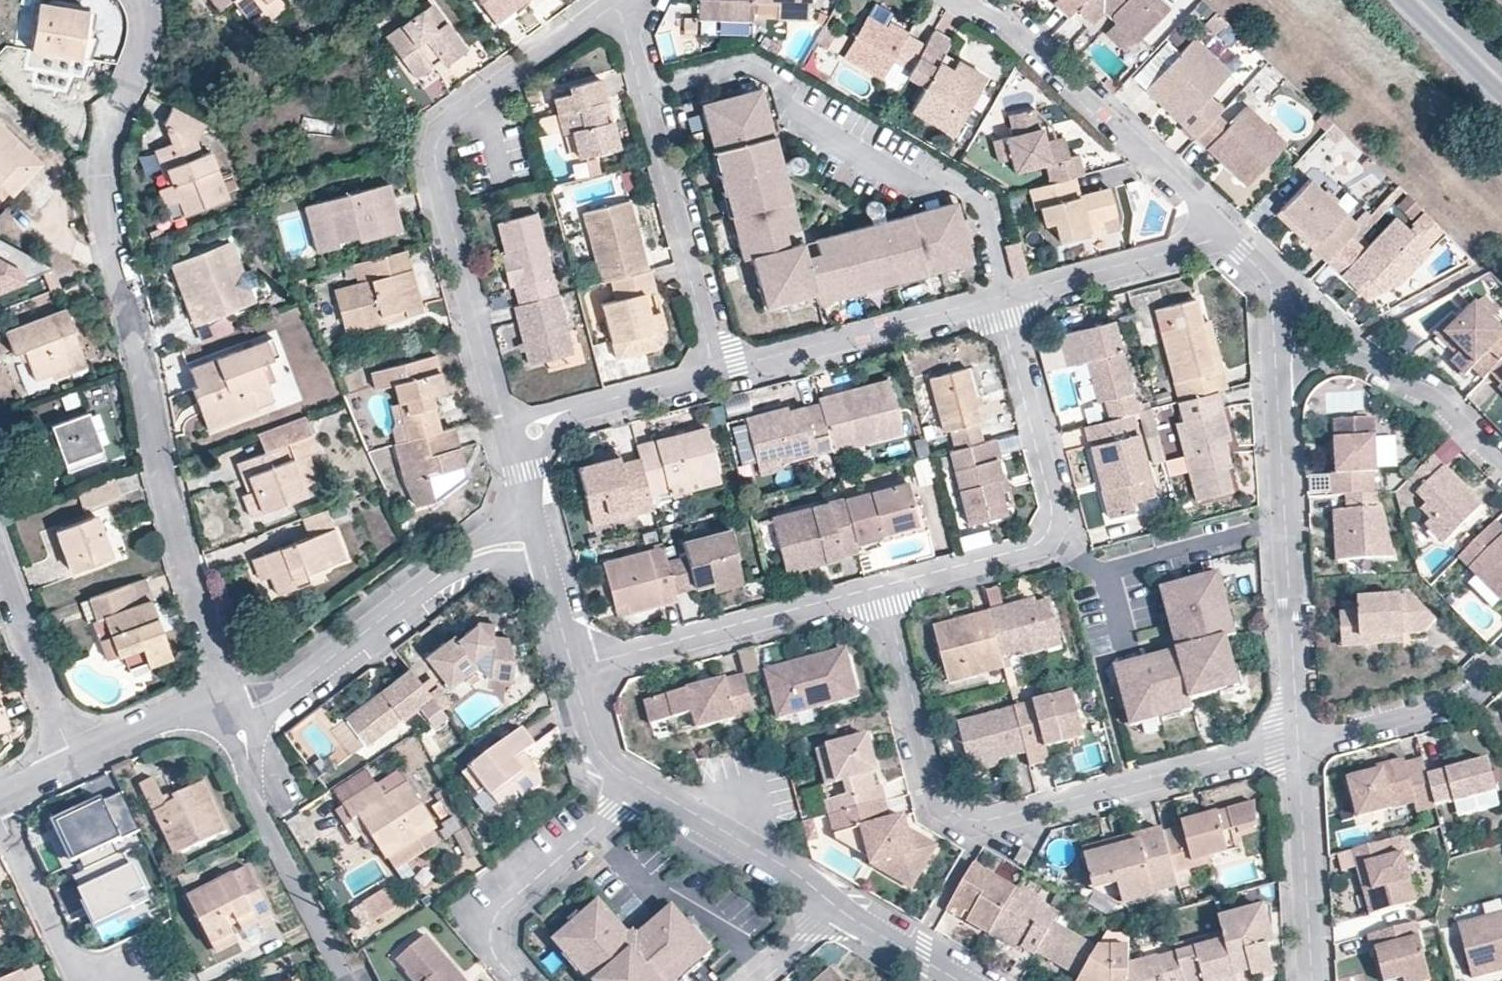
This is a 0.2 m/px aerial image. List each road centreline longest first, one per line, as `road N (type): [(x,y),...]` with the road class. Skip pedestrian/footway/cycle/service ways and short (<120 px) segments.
road 1 (residential): [(142,0),(140,51),(105,154),(102,191),(184,562),(228,690)]
road 2 (residential): [(882,586),(942,802),(974,822),(1297,745)]
road 3 (residential): [(513,443),(427,156),(434,131),(611,0)]
road 4 (residential): [(1008,295),(985,204),(952,184),(917,184),(794,118),(776,84),(745,66),(648,92)]
road 5 (residential): [(882,586),(1038,543),(1048,531),(1053,516),(997,298)]
road 6 (residential): [(1276,339),(1297,745)]
road 7 (residential): [(235,713),(270,701),(460,561),(539,539)]
road 8 (residential): [(1224,238),(1018,33),(963,0)]
road 9 (residential): [(574,667),(882,586)]
road 10 (residential): [(357,980),(272,825),(235,713)]
road 11 (residential): [(715,374),(997,298)]
road 12 (residential): [(648,92),(715,374)]
road 13 (residential): [(525,980),(499,951),(503,898),(646,786)]
road 14 (residential): [(1276,339),(1350,359),(1440,400),(1501,460)]
road 15 (residential): [(1297,745),(1311,980)]
road 16 (residential): [(842,910),(789,868),(646,786)]
road 17 (residential): [(1501,665),(1462,704),(1297,745)]
road 18 (residential): [(1008,295),(1224,238)]
road 19 (residential): [(513,443),(552,417),(715,374)]
road 20 (residential): [(108,980),(73,969),(0,811)]
road 21 (residential): [(0,561),(72,759)]
road 22 (residential): [(72,759),(228,690)]
road 23 (residential): [(646,786),(594,752),(574,667)]
road 24 (residential): [(955,980),(842,910)]
road 25 (residential): [(574,667),(539,539)]
road 26 (residential): [(1224,238),(1274,289),(1276,339)]

